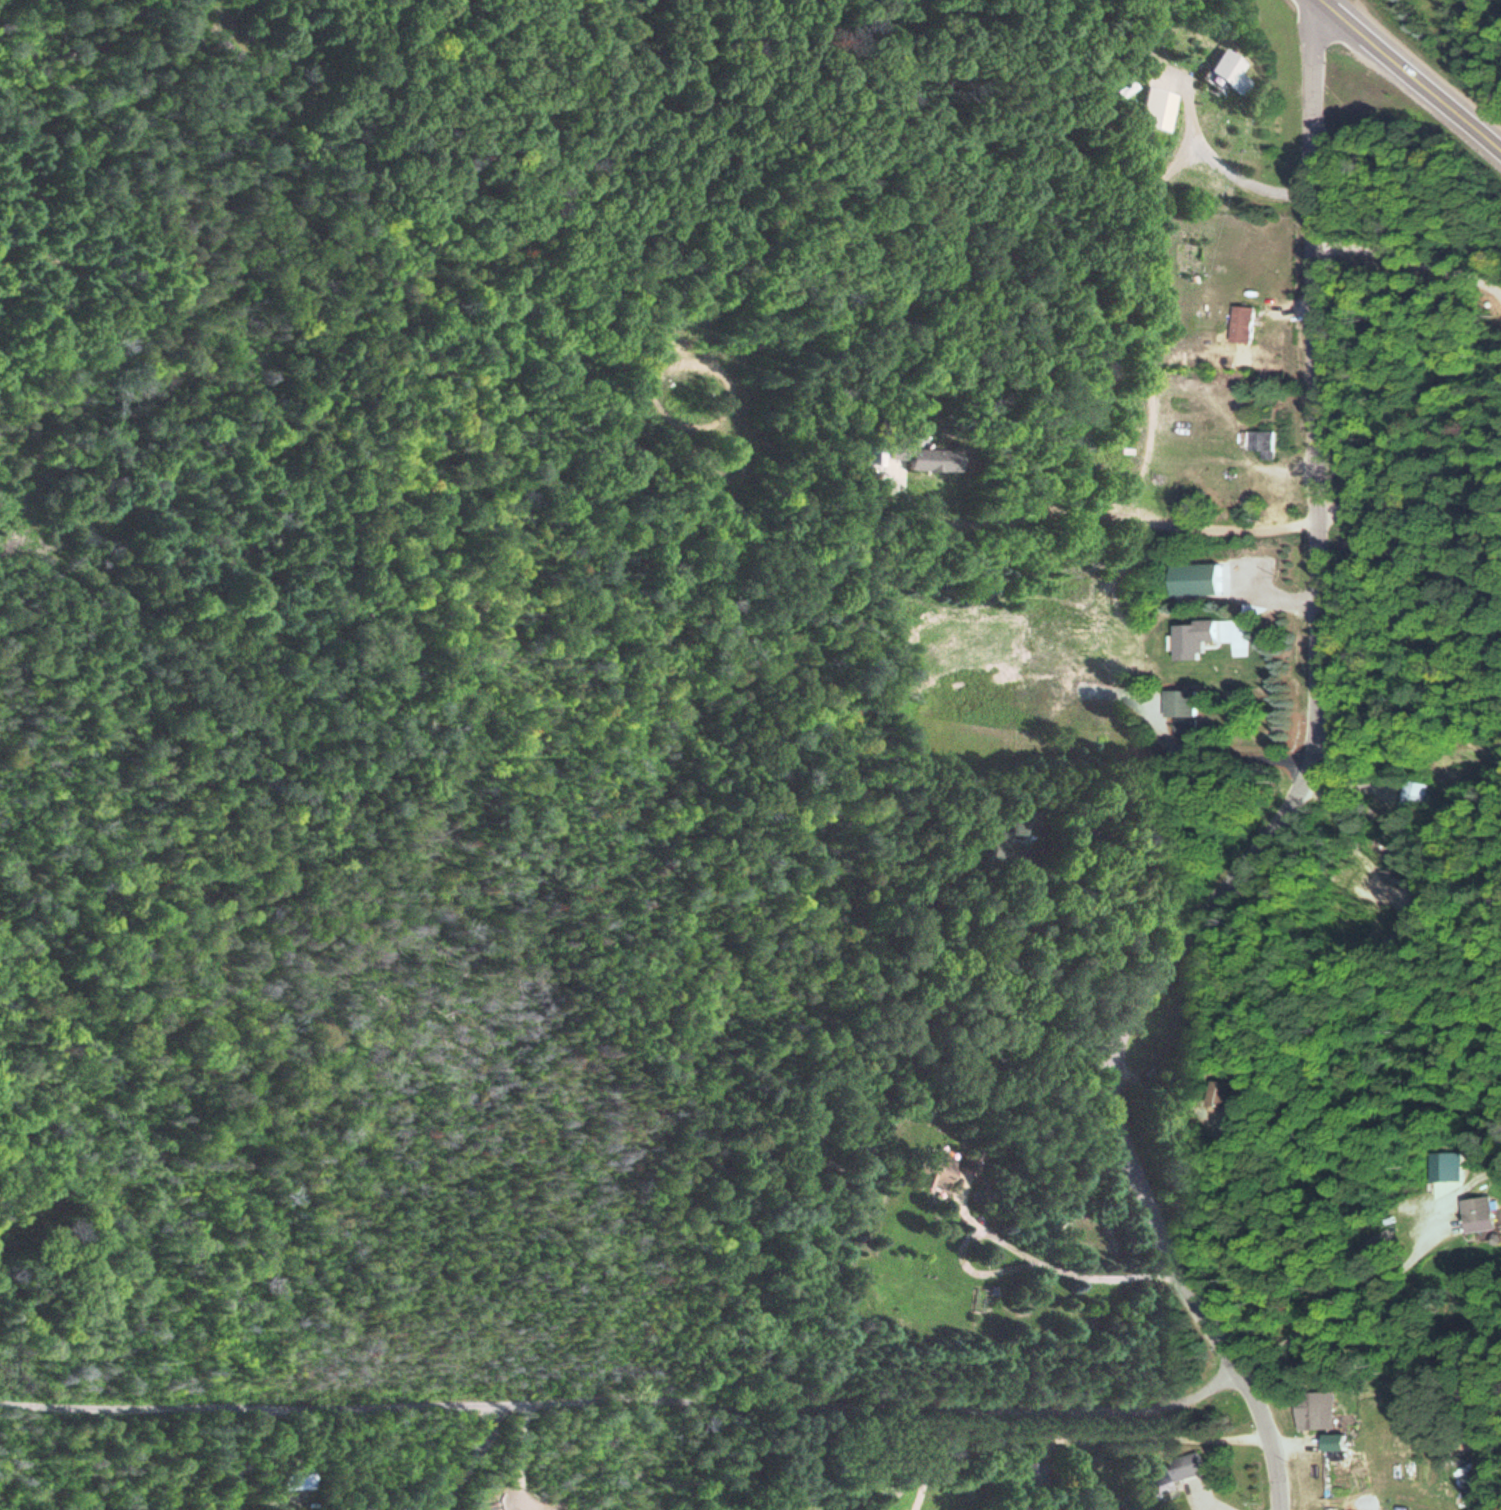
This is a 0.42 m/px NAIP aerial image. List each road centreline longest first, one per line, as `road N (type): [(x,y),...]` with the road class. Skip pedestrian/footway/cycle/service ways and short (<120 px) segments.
road 1 (residential): [(1282,1509),(1262,1398),(1147,1195),(1119,1114),(1119,1067),(1126,1035),(1184,940),(1309,777),(1318,738),(1314,0)]
road 2 (residential): [(0,1401),(99,1407),(694,1396),(1140,1407),(1187,1400),(1241,1366)]
road 3 (primary): [(1500,147),(1326,0)]

